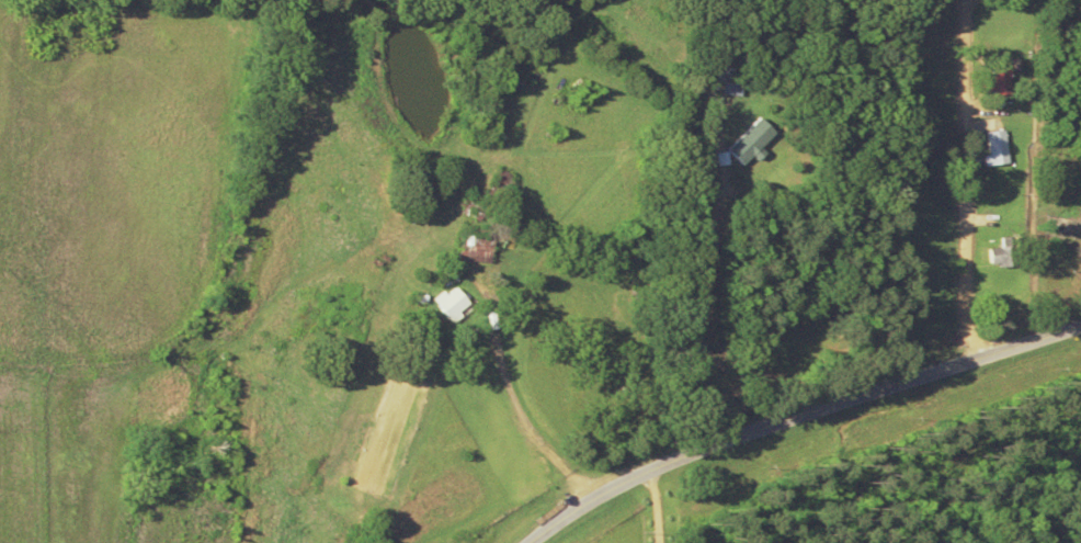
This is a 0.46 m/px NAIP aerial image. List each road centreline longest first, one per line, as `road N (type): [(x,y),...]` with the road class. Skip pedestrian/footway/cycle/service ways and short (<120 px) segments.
road 1 (residential): [(439,542),(455,520),(589,430),(945,313),(1080,278)]
road 2 (residential): [(229,542),(0,274)]

